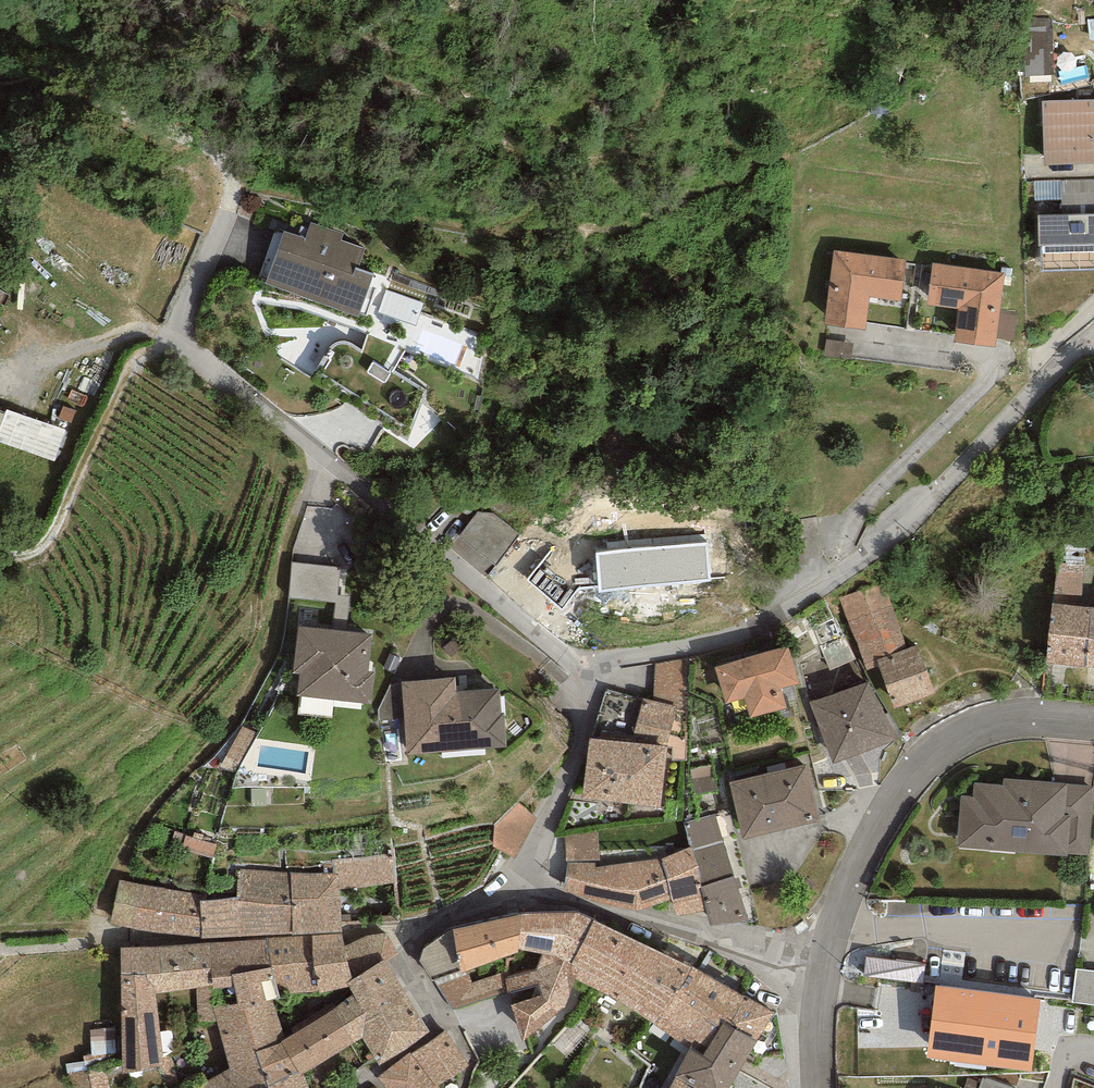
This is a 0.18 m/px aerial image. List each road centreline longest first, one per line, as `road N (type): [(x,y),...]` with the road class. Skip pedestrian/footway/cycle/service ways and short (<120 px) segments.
road 1 (residential): [(235,188),(179,334),(583,667)]
road 2 (residential): [(1093,337),(911,527),(775,619),(715,640),(583,667)]
road 3 (tertiary): [(826,961),(842,889),(873,829),(949,747),(1030,722),(1093,727)]
road 4 (residential): [(522,890),(826,961)]
road 5 (track): [(179,334),(130,364),(52,535),(30,552),(4,555)]
road 6 (track): [(99,0),(95,80),(112,109),(211,148),(231,165),(235,188)]
road 7 (residential): [(583,667),(578,759),(522,890)]
road 8 (tertiary): [(816,1087),(826,961)]
road 9 (residential): [(403,931),(522,890)]

